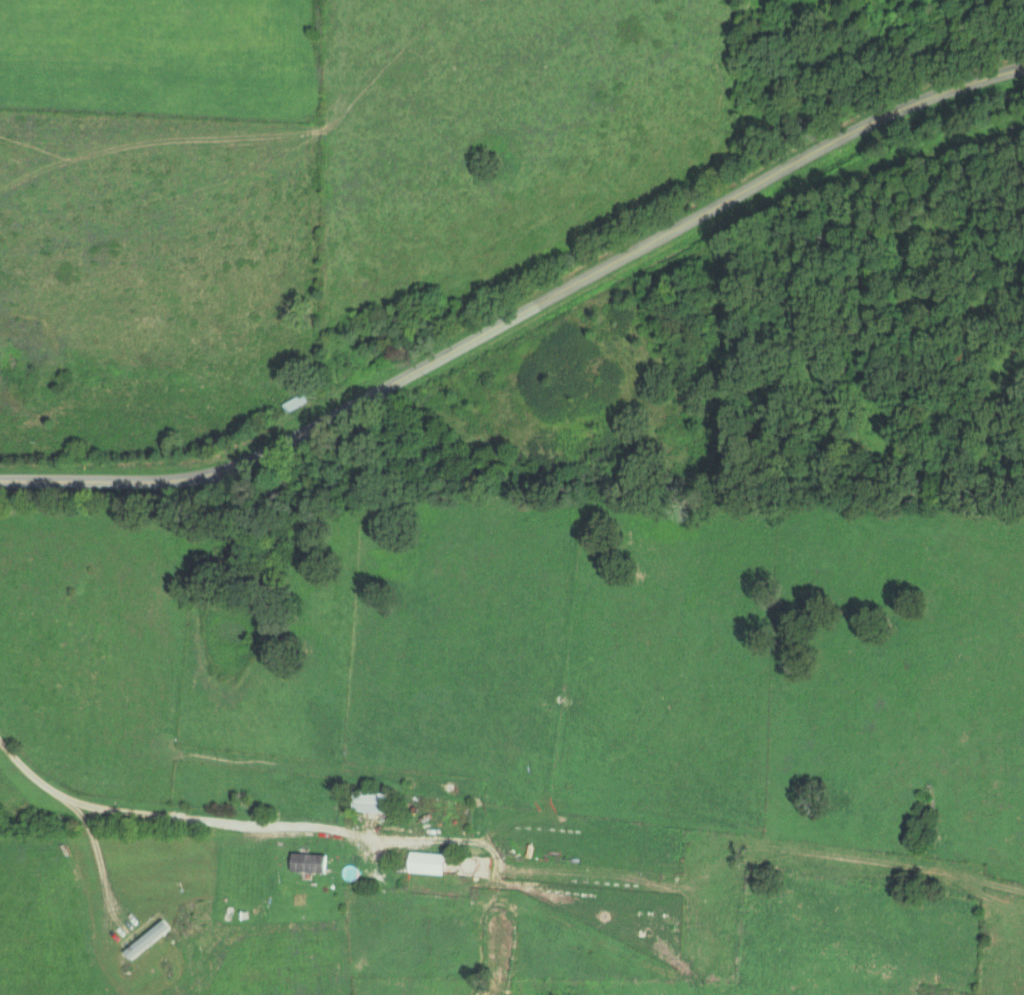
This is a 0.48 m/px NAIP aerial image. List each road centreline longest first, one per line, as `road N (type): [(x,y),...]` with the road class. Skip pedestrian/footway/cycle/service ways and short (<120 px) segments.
road 1 (tertiary): [(1023,65),(854,128),(227,468),(163,478),(0,481)]
road 2 (residential): [(0,740),(46,784),(82,803),(214,823),(481,842)]

